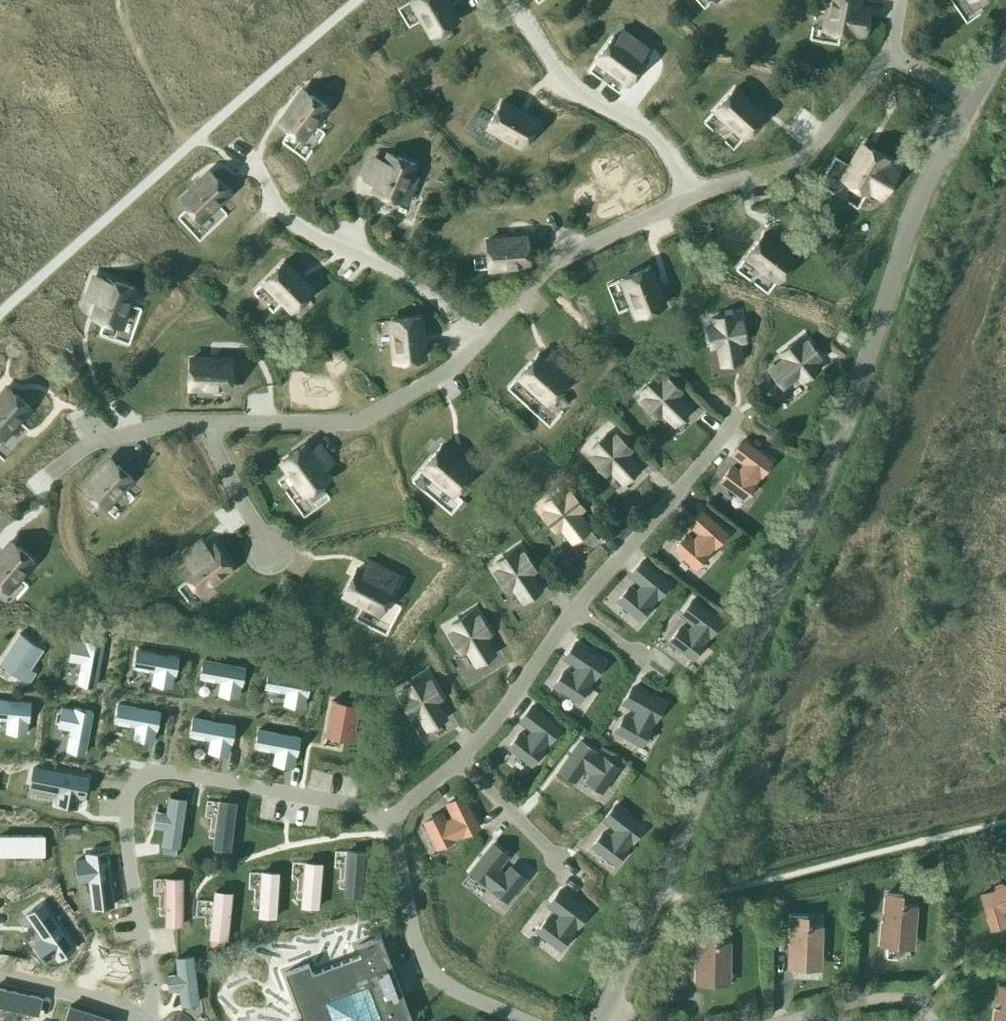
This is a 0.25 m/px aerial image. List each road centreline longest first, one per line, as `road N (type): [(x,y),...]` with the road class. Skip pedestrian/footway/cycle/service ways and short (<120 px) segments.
road 1 (unclassified): [(600,1020),(660,888),(853,388),(914,207),(1005,40)]

